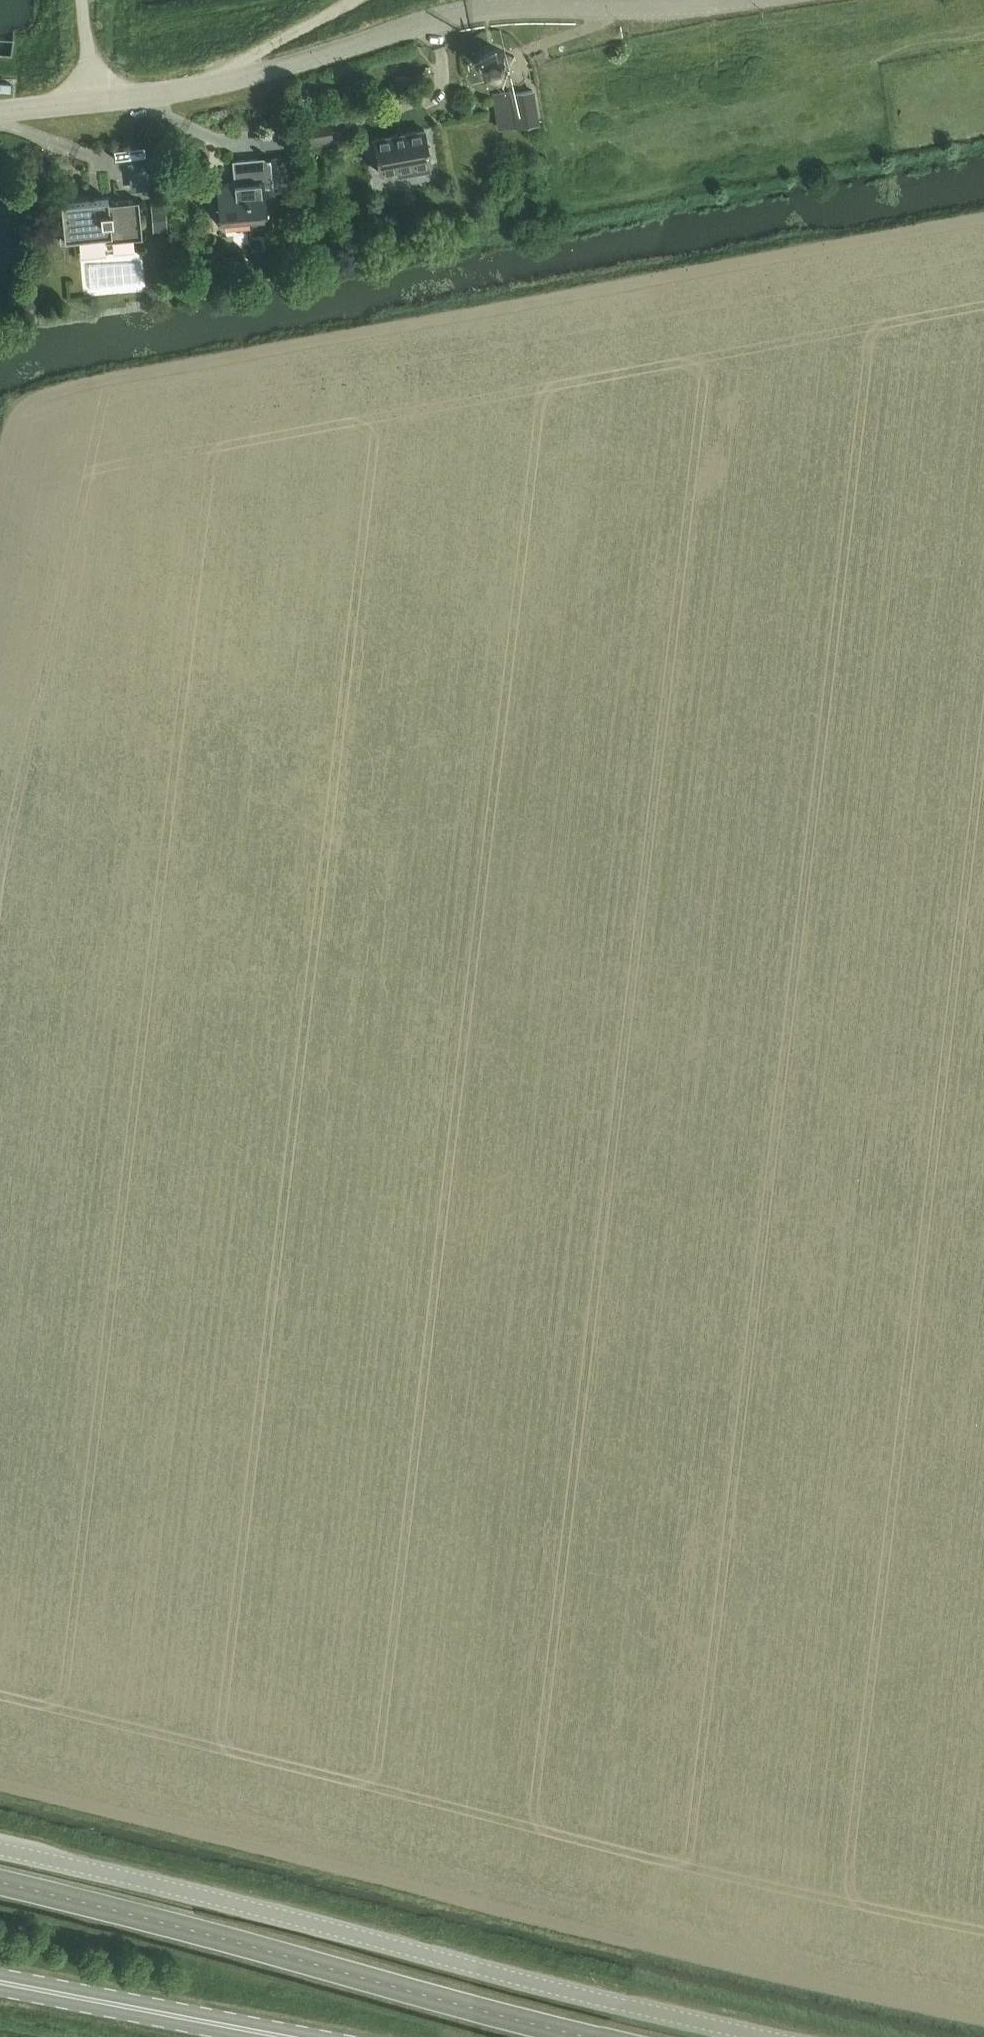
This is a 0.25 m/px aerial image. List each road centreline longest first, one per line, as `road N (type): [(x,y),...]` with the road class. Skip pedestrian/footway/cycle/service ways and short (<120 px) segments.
road 1 (unclassified): [(765,2036),(0,1849)]
road 2 (unclassified): [(0,112),(229,82),(467,13),(744,0)]
road 3 (primary): [(277,2036),(0,1983)]
road 4 (track): [(229,82),(251,58),(356,0)]

